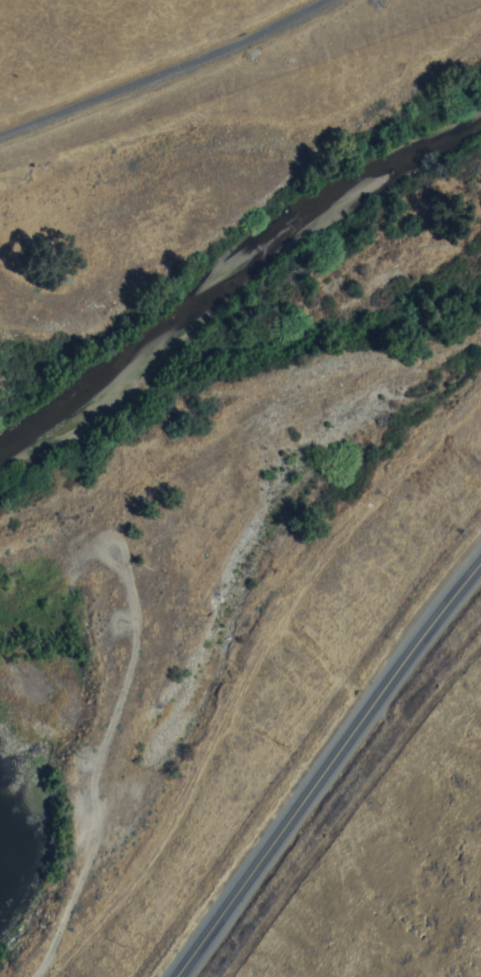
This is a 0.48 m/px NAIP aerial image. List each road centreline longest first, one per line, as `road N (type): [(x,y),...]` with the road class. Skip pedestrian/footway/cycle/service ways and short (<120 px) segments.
road 1 (secondary): [(175,976),(376,693),(480,565)]
road 2 (residential): [(0,136),(321,0)]

